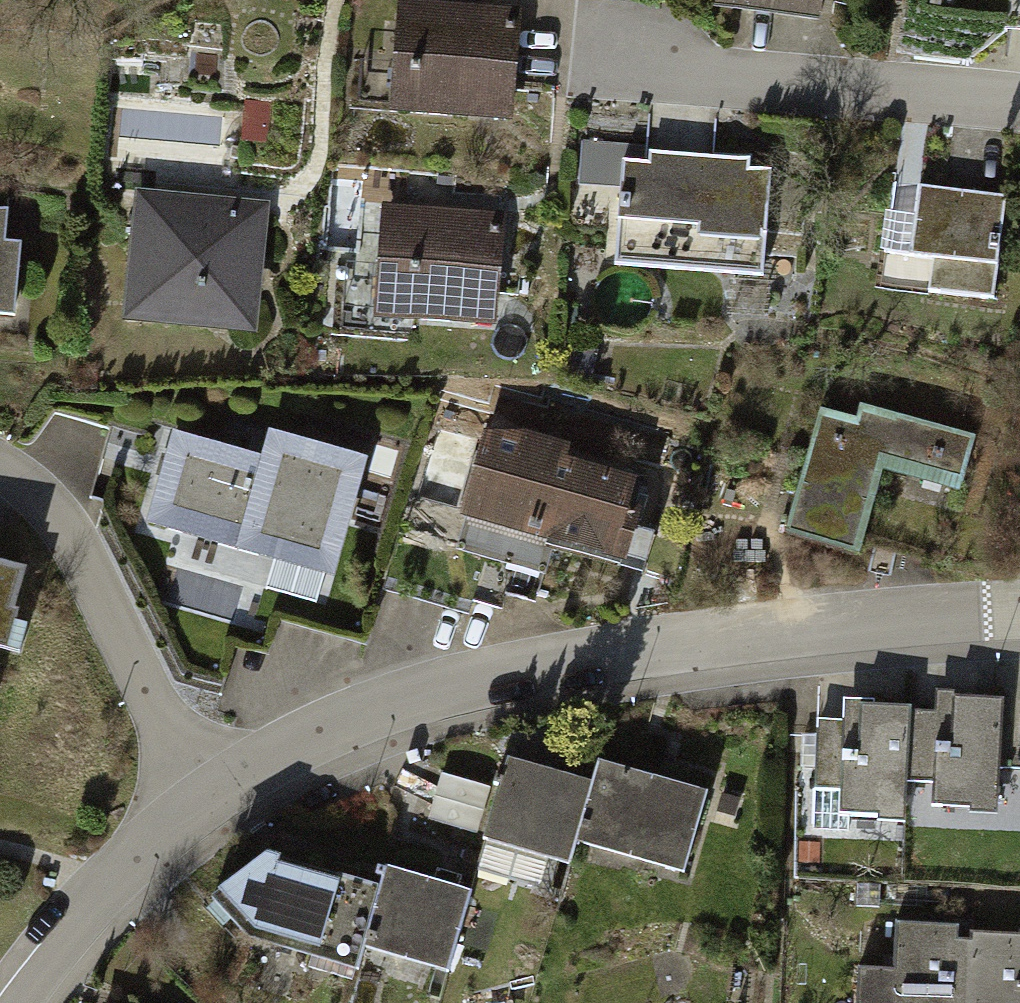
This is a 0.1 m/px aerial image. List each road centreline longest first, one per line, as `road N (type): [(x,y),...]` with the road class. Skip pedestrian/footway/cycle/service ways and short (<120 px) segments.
road 1 (residential): [(1019,609),(770,626),(512,666),(343,719),(195,797)]
road 2 (residential): [(1019,101),(605,62)]
road 3 (residential): [(195,797),(71,528),(21,461),(0,453)]
road 4 (residential): [(195,797),(116,873),(16,1002)]

